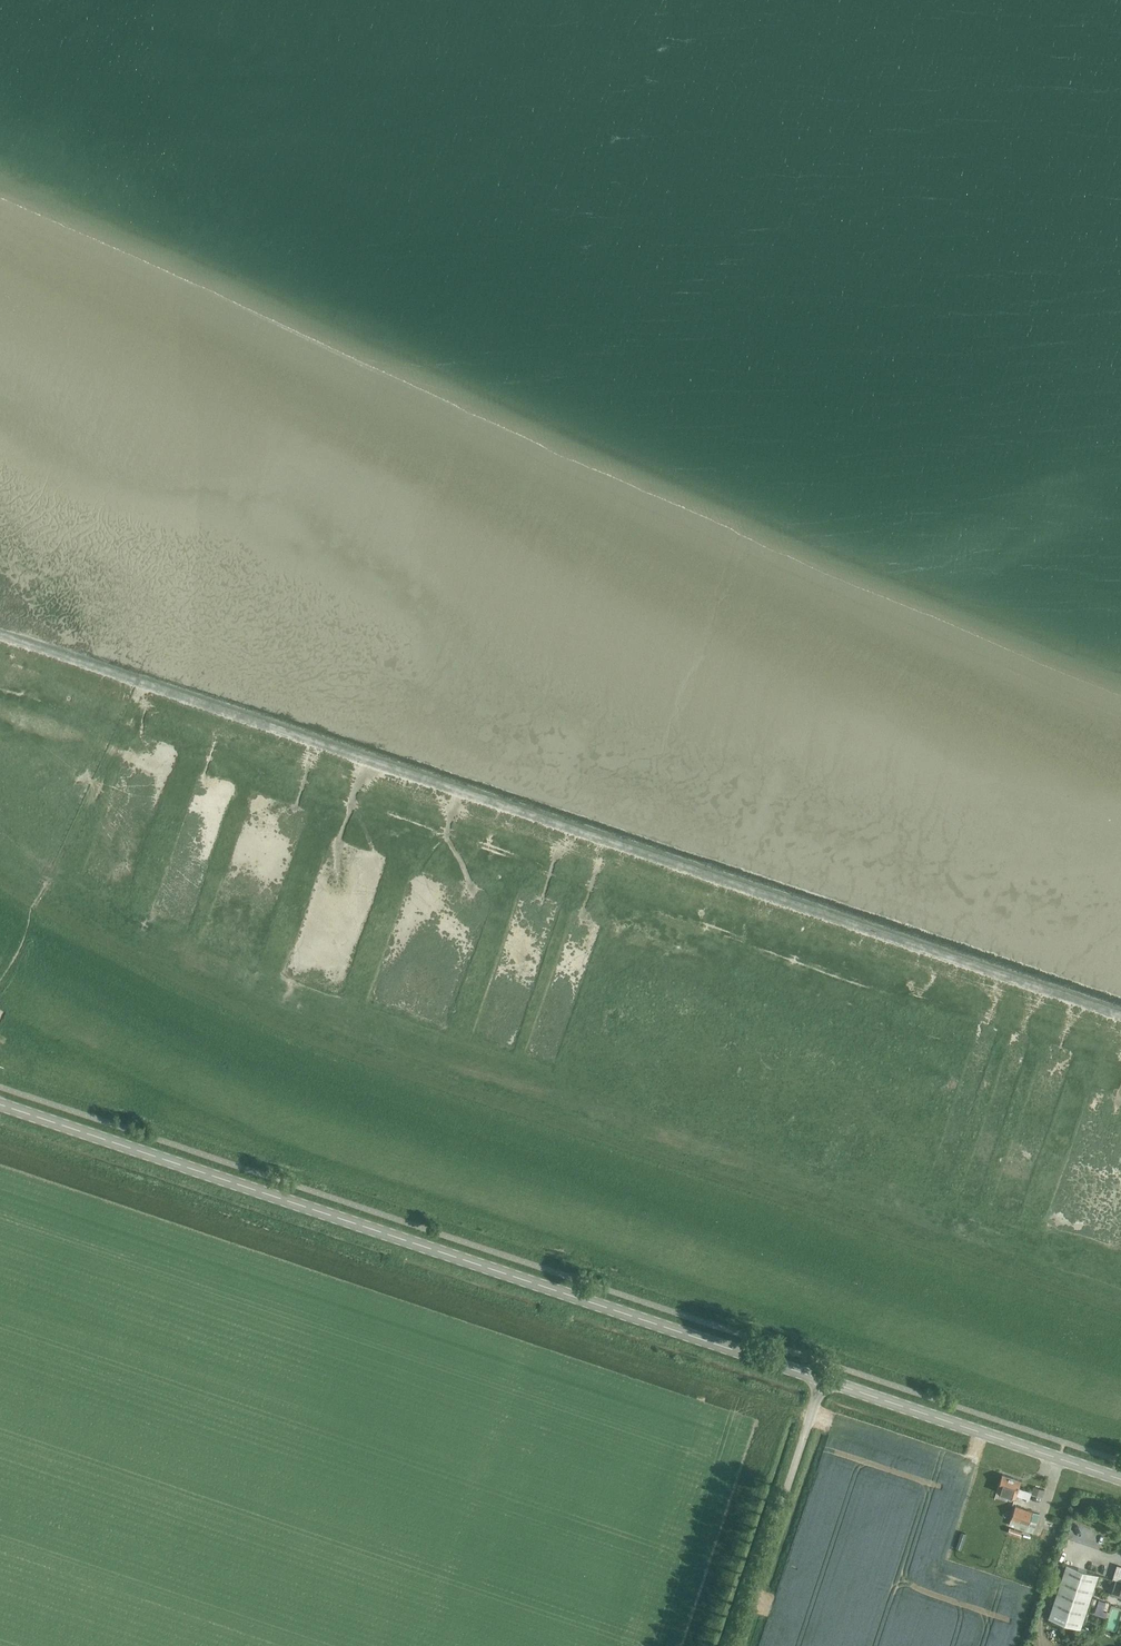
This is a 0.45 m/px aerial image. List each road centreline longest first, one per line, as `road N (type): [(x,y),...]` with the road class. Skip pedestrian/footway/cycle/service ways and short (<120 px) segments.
road 1 (secondary): [(822,1380),(0,1105)]
road 2 (secondary): [(1120,1482),(822,1380)]
road 3 (unclassified): [(733,1645),(822,1380)]

